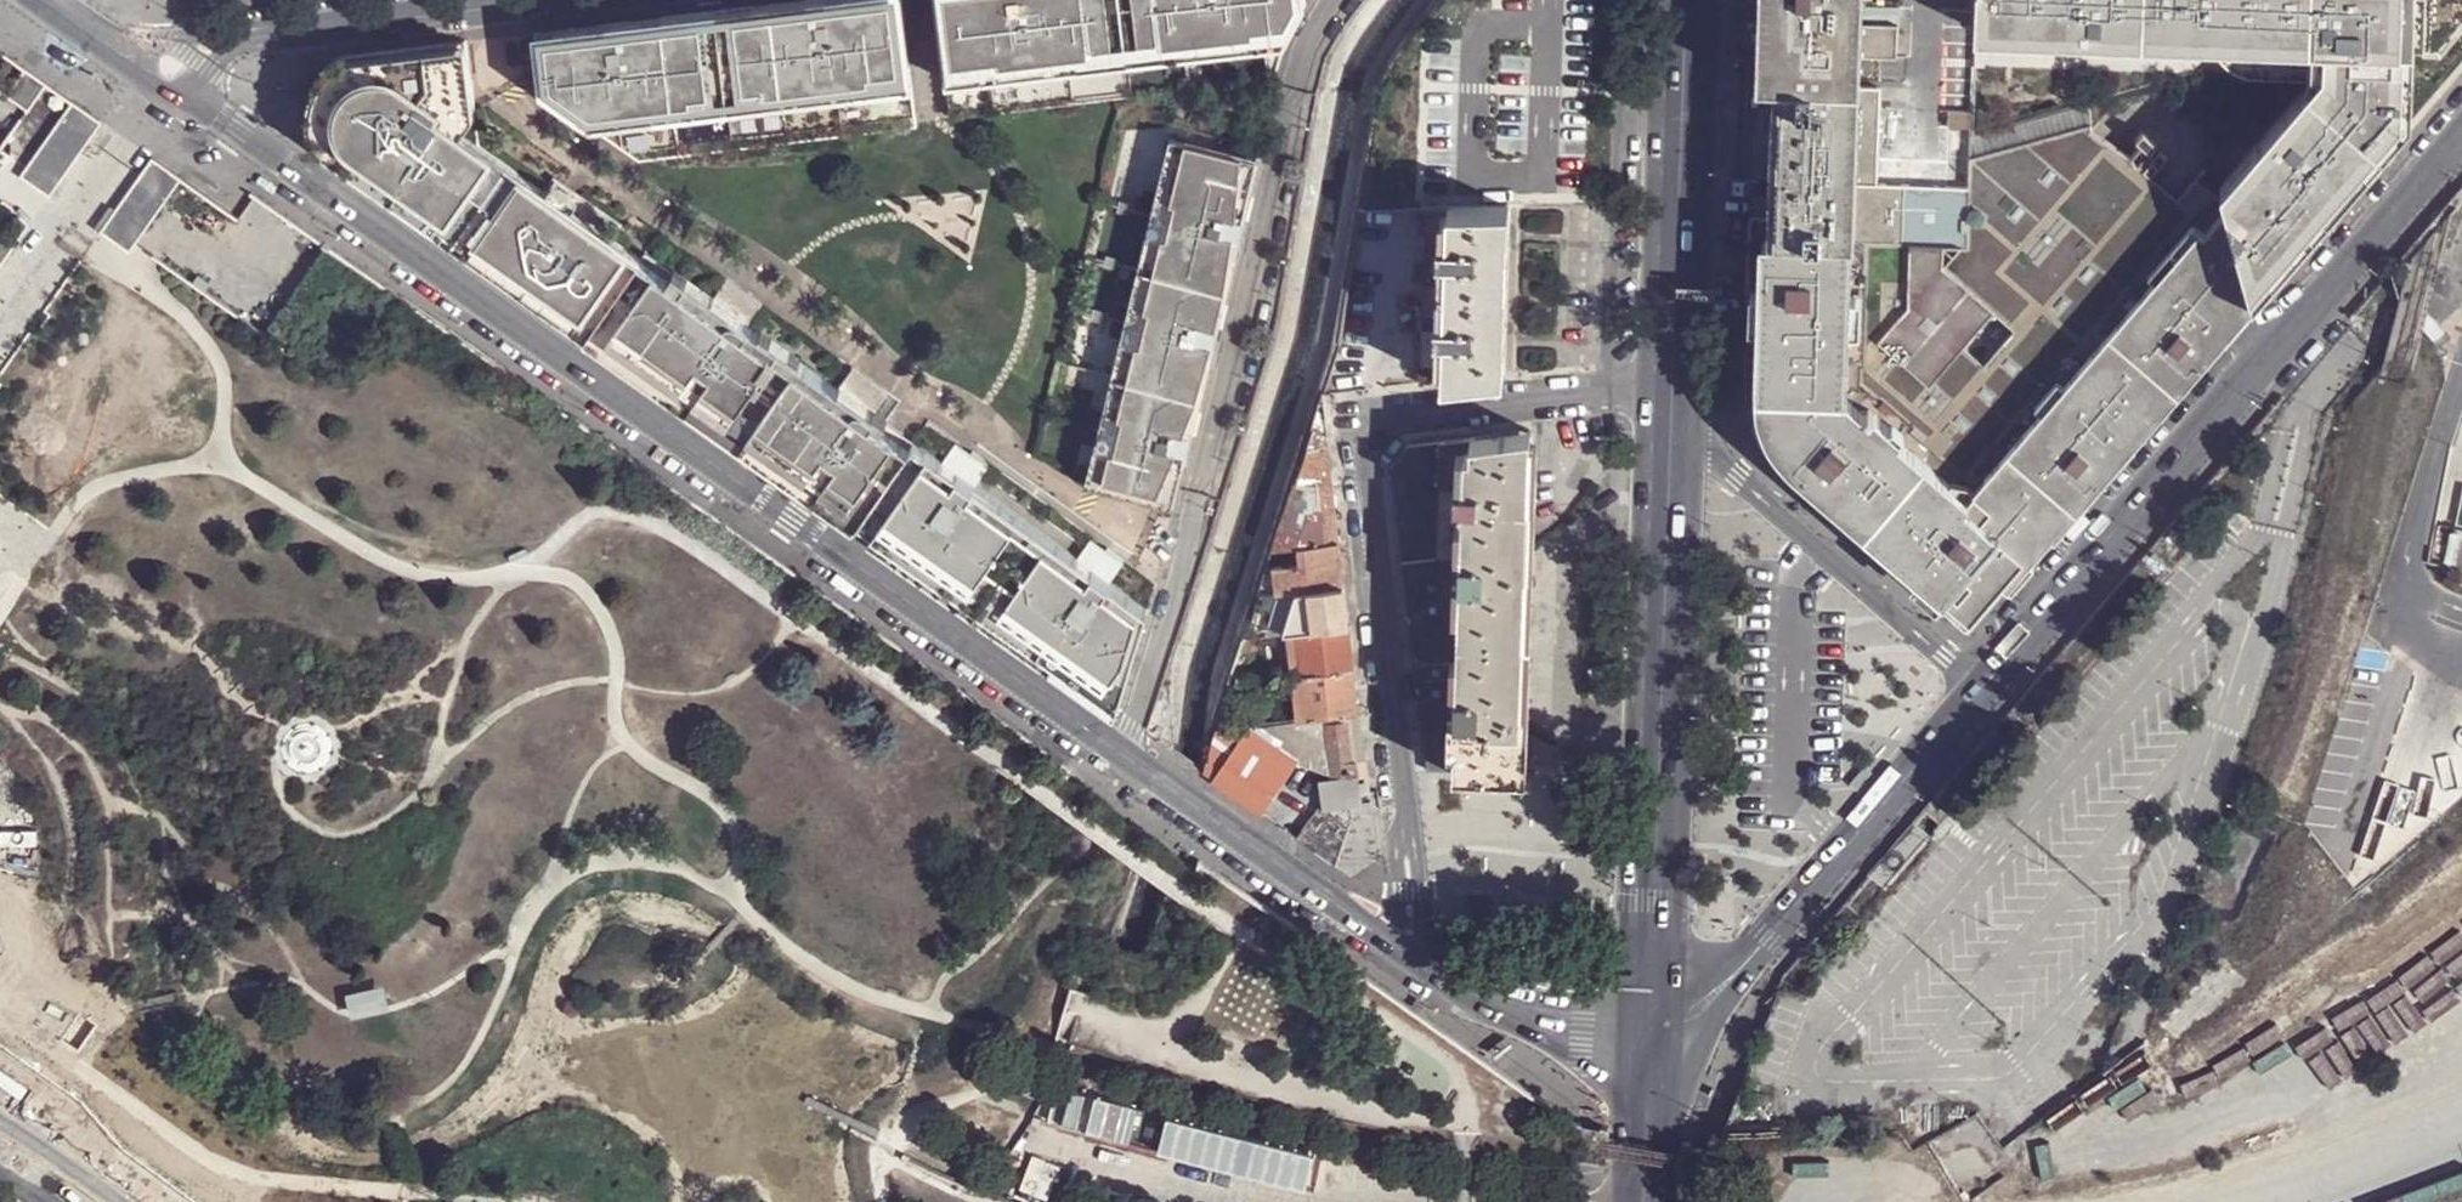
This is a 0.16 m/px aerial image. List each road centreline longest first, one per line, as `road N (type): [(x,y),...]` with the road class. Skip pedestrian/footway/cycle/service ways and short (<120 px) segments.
road 1 (tertiary): [(181,92),(1123,753)]
road 2 (residential): [(1123,753),(1190,553),(1253,317),(1301,89),(1337,0)]
road 3 (residential): [(1410,890),(1365,459),(1394,413),(1671,377)]
road 4 (tertiary): [(1985,684),(2461,137)]
road 5 (primary): [(1671,412),(1652,967)]
road 6 (unclassified): [(1985,684),(1671,412)]
road 7 (primary): [(1685,11),(1671,377)]
road 8 (tertiary): [(1750,959),(1985,684)]
road 9 (tertiary): [(1123,753),(1393,949)]
road 10 (residential): [(1652,967),(1486,962),(1427,938),(1410,890)]
road 11 (trunk): [(137,1126),(67,1047),(25,984),(0,893)]
road 12 (tertiary): [(1393,949),(1497,1008),(1650,1038)]
road 13 (residential): [(287,33),(547,0)]
road 14 (trunk): [(0,926),(18,985),(59,1048),(137,1126)]
road 15 (residential): [(287,33),(262,26),(123,41),(92,33)]
road 16 (primary): [(1650,1038),(1642,1201)]
road 17 (trunk): [(243,1201),(137,1126)]
road 18 (tertiary): [(1750,959),(1689,1015),(1650,1038)]
road 19 (residential): [(181,92),(231,50),(287,33)]

